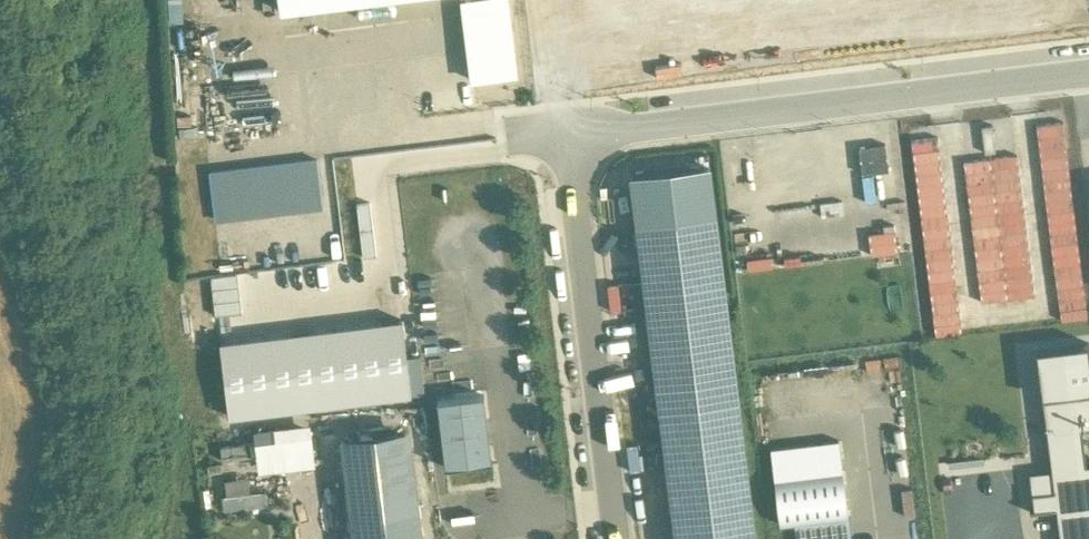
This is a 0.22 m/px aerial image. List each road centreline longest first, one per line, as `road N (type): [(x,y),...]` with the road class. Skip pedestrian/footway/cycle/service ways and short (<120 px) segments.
road 1 (unclassified): [(1088,65),(590,127),(563,162),(618,538)]

